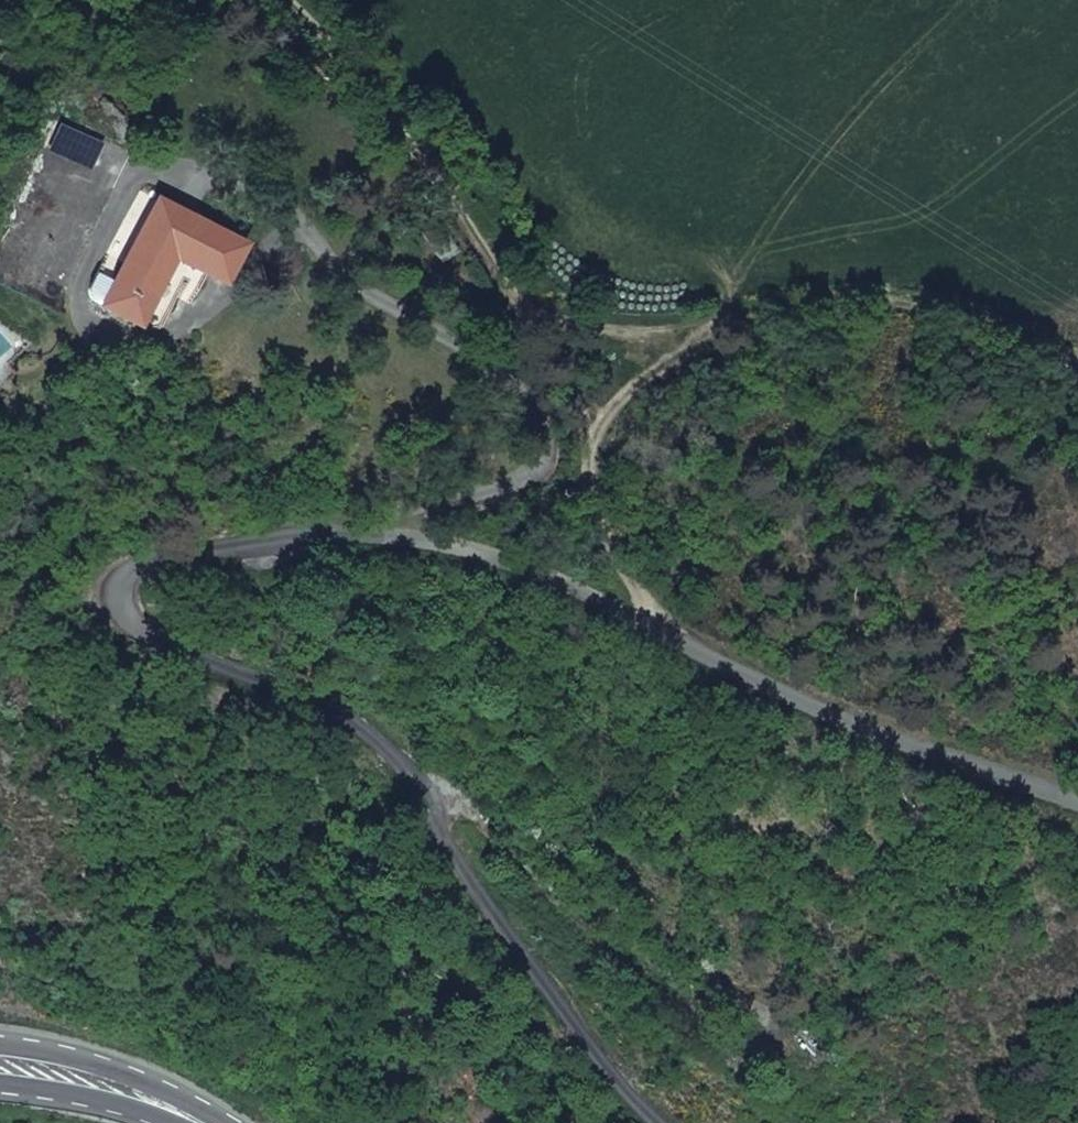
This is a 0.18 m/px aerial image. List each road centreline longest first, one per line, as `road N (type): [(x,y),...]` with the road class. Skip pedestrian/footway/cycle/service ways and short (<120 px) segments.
road 1 (unclassified): [(664,634),(533,571),(443,544),(341,534),(128,569),(116,599),(143,633),(347,718),(416,782),(448,845),(539,980),(607,1070),(661,1122)]
road 2 (track): [(286,0),(465,217),(568,382),(589,448),(595,511),(664,634)]
road 3 (track): [(1077,334),(873,289),(682,328),(610,332),(519,306)]
road 4 (unclassified): [(664,634),(710,659),(1077,792)]
road 5 (primary): [(0,1064),(131,1090),(202,1122)]
road 6 (track): [(724,320),(615,406),(589,448)]

